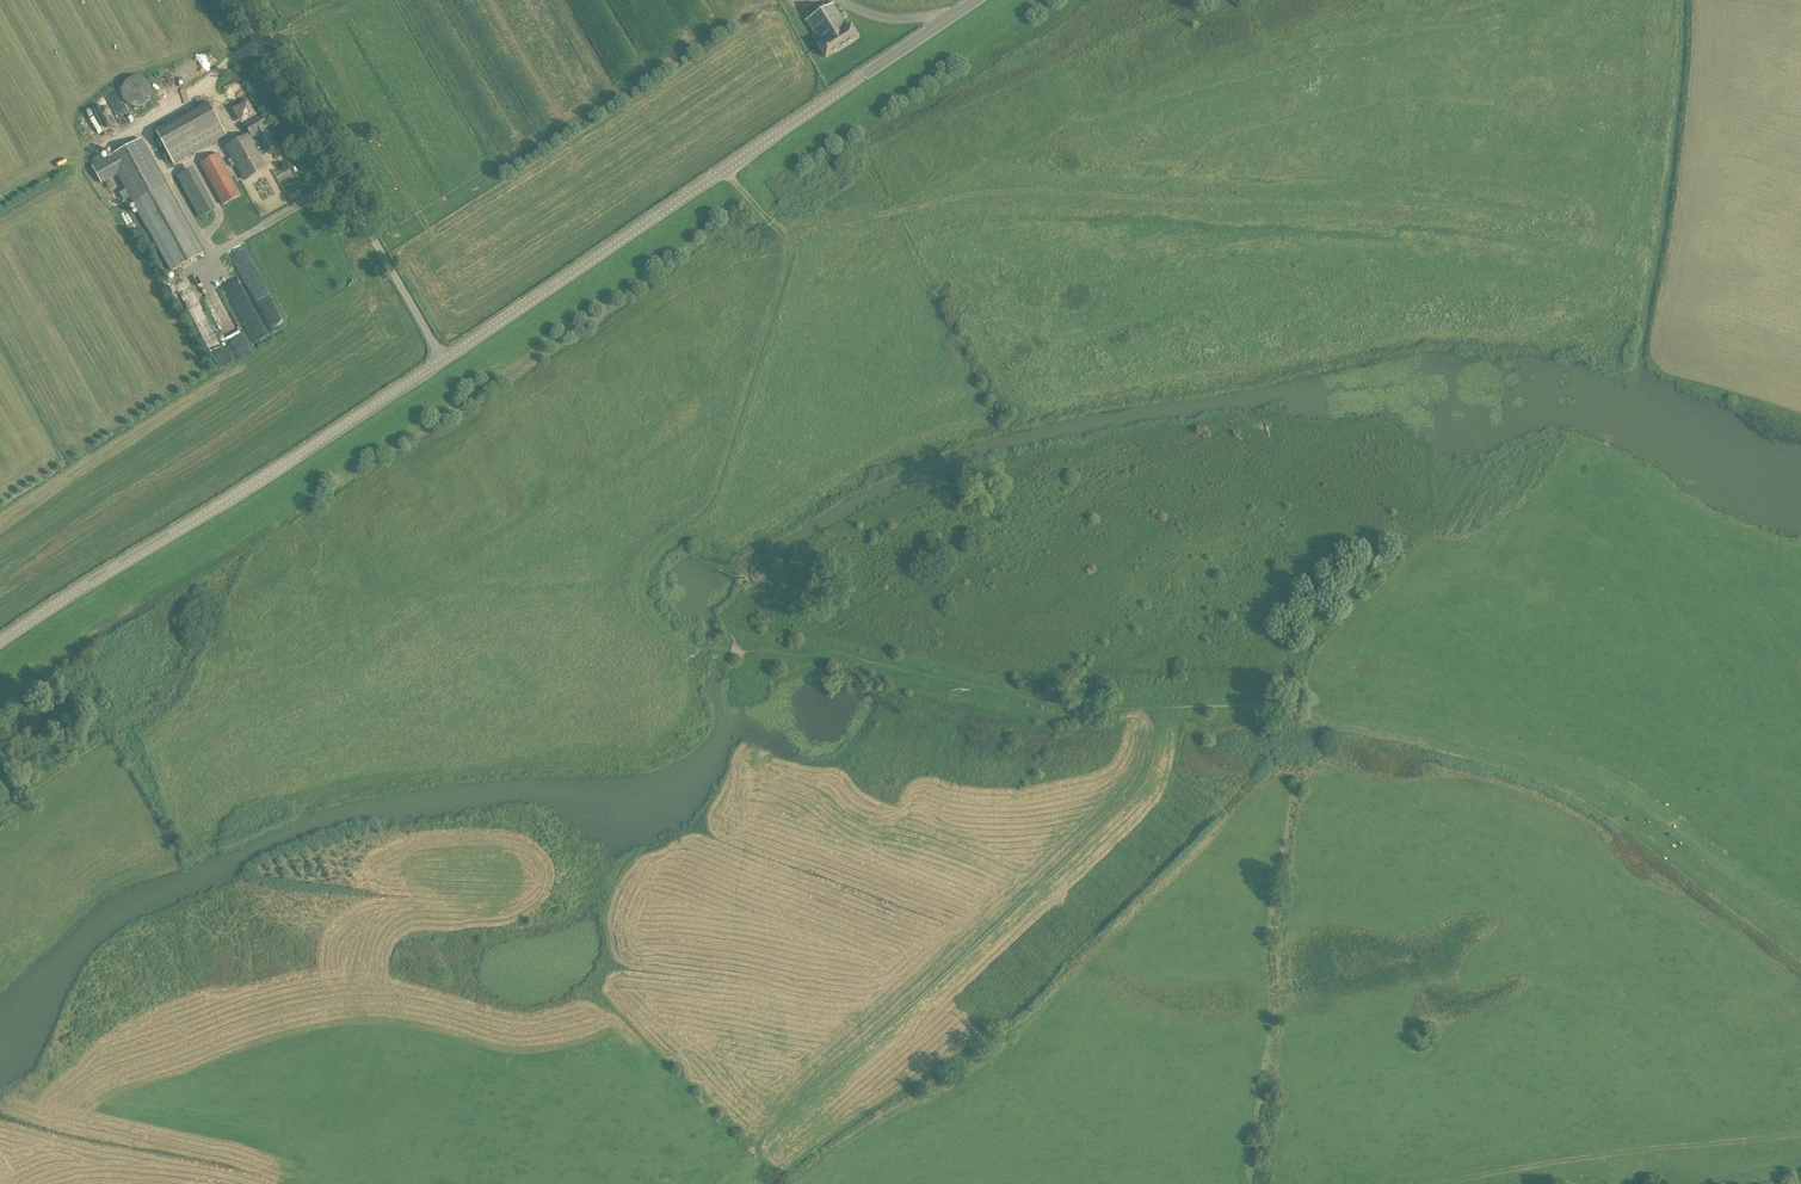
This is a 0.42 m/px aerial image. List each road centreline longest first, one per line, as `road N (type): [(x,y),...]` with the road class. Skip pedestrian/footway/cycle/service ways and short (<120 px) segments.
road 1 (tertiary): [(444,360),(974,0)]
road 2 (tertiary): [(0,643),(444,360)]
road 3 (unclassified): [(444,360),(236,0)]

